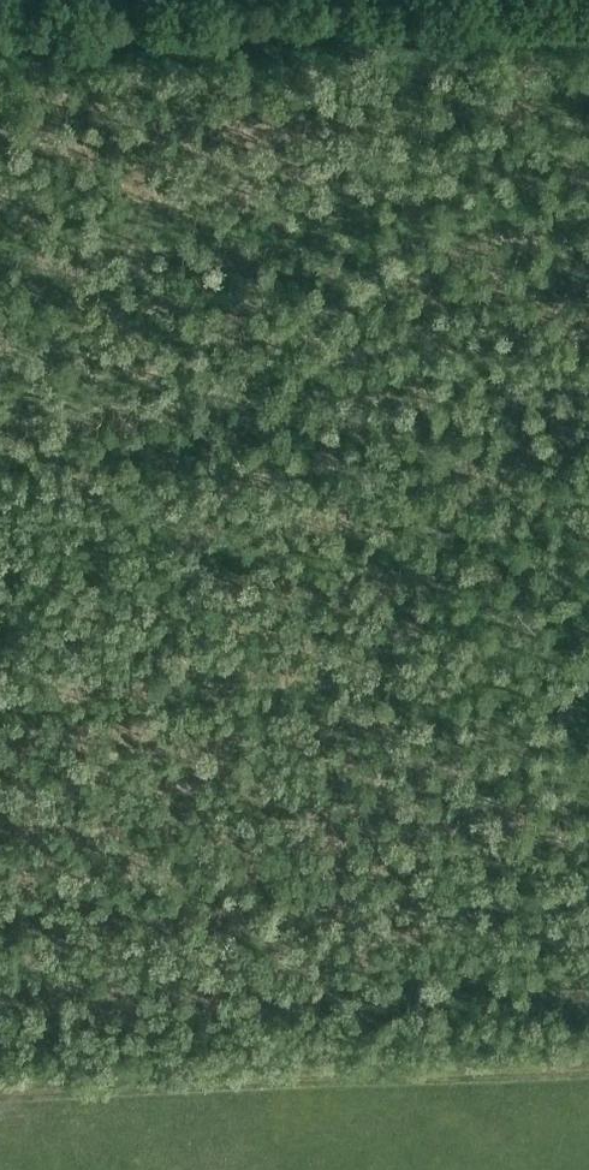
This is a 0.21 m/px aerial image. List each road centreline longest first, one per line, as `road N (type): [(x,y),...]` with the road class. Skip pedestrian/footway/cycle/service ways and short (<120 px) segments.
road 1 (track): [(588,1065),(0,1083)]

